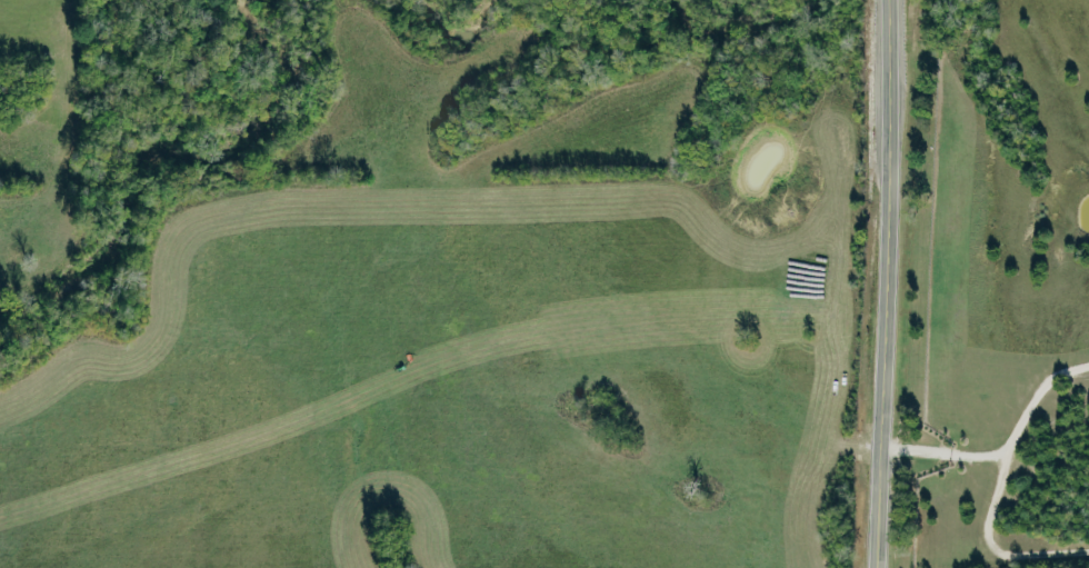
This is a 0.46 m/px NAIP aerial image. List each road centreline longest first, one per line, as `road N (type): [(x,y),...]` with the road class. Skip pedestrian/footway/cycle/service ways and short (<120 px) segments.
road 1 (secondary): [(876,567),(888,0)]

